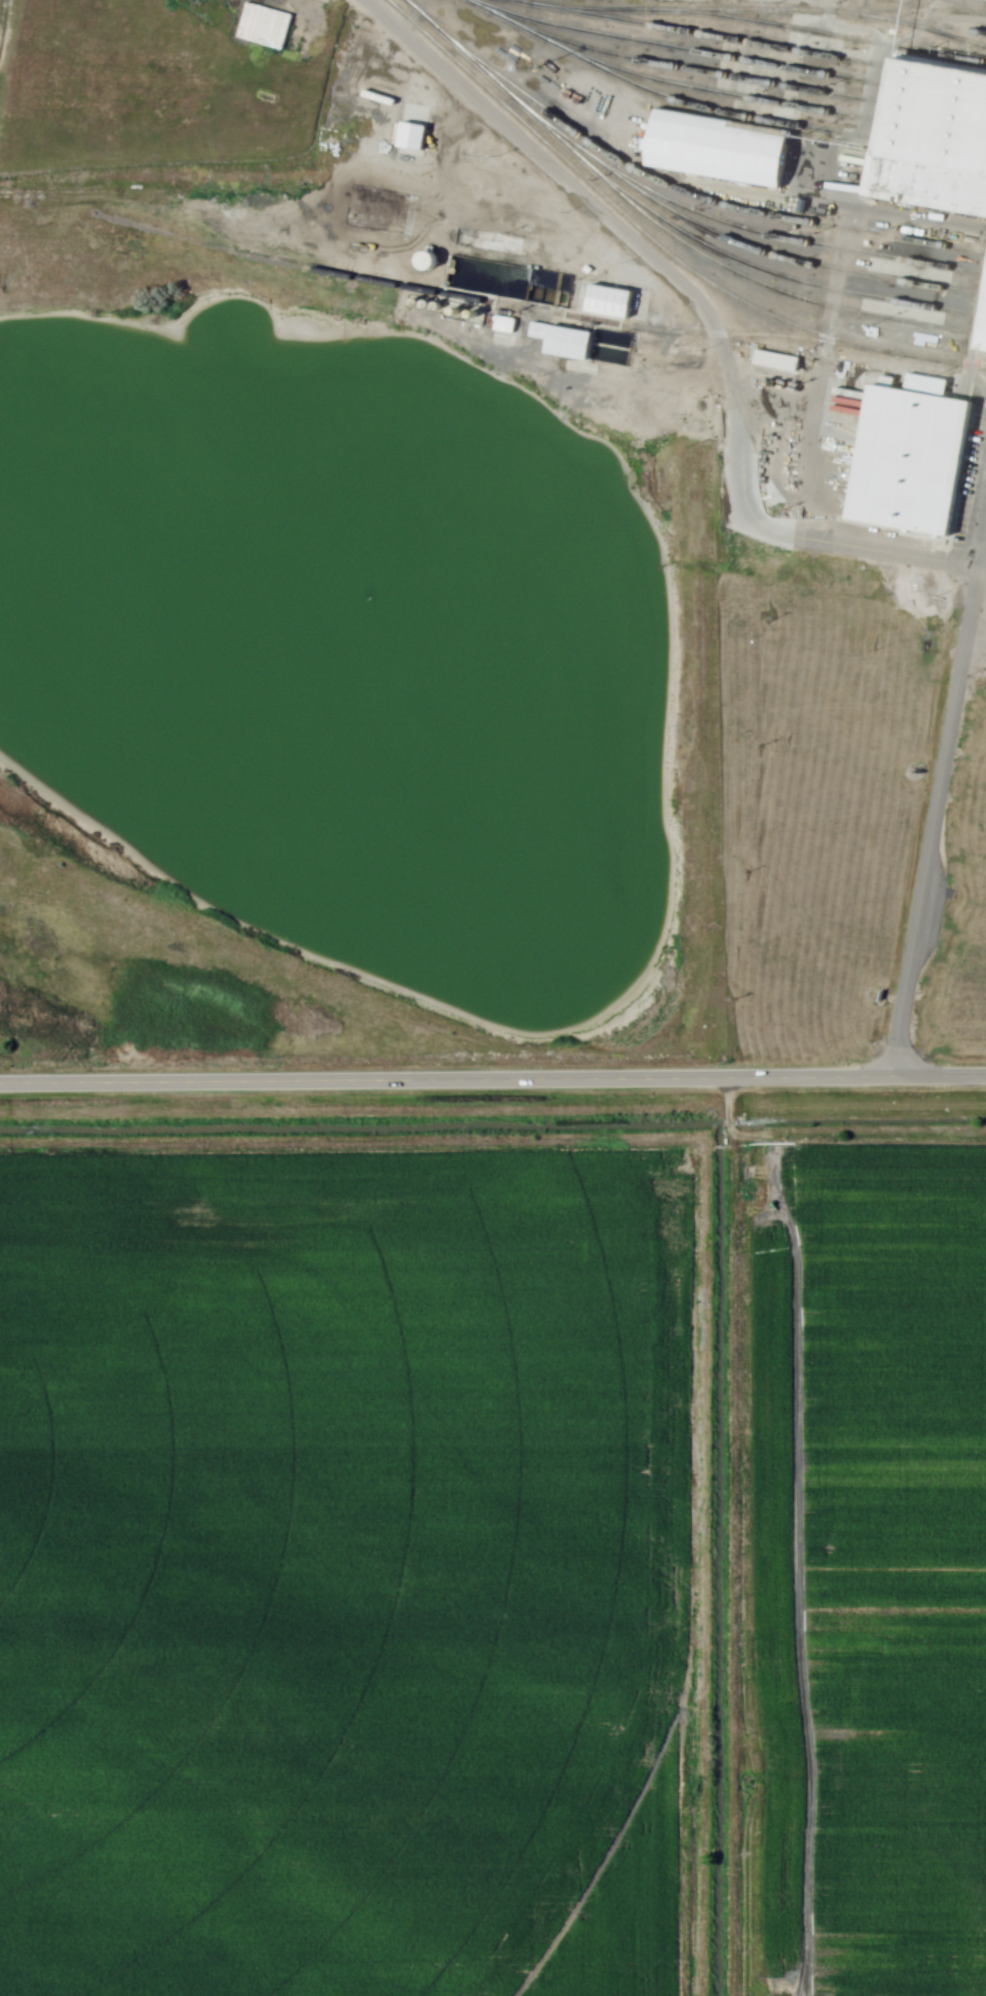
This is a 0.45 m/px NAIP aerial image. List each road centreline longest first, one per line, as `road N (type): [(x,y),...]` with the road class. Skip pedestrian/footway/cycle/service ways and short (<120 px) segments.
road 1 (tertiary): [(985,1076),(0,1085)]

